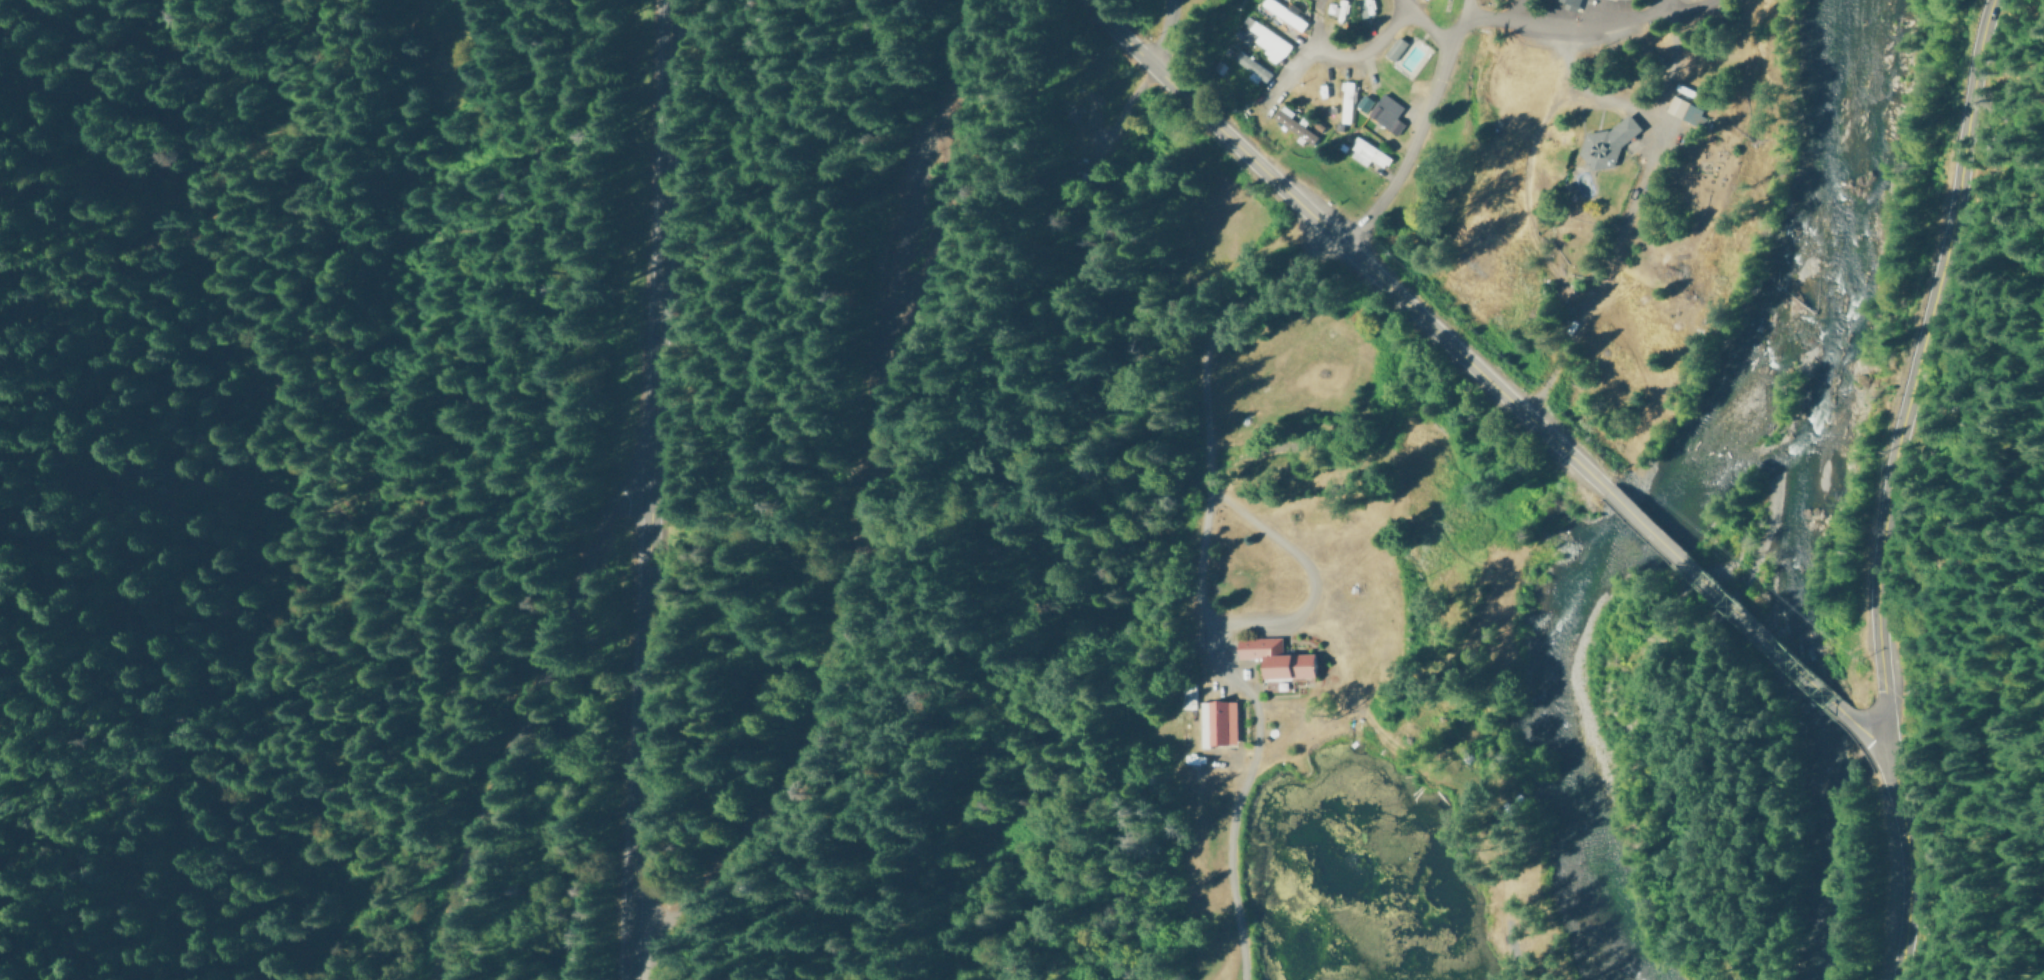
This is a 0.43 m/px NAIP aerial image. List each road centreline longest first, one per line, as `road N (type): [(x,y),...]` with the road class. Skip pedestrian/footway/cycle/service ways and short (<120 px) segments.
road 1 (tertiary): [(1887,979),(1901,897),(1902,815),(1878,619),(1882,537),(1986,0)]
road 2 (trunk): [(668,0),(623,979)]
road 3 (tertiary): [(1084,0),(1606,494)]
road 4 (residential): [(444,979),(455,890),(648,452)]
road 5 (tertiary): [(1606,494),(1840,729)]
road 6 (residential): [(1466,0),(1399,161),(1349,244)]

